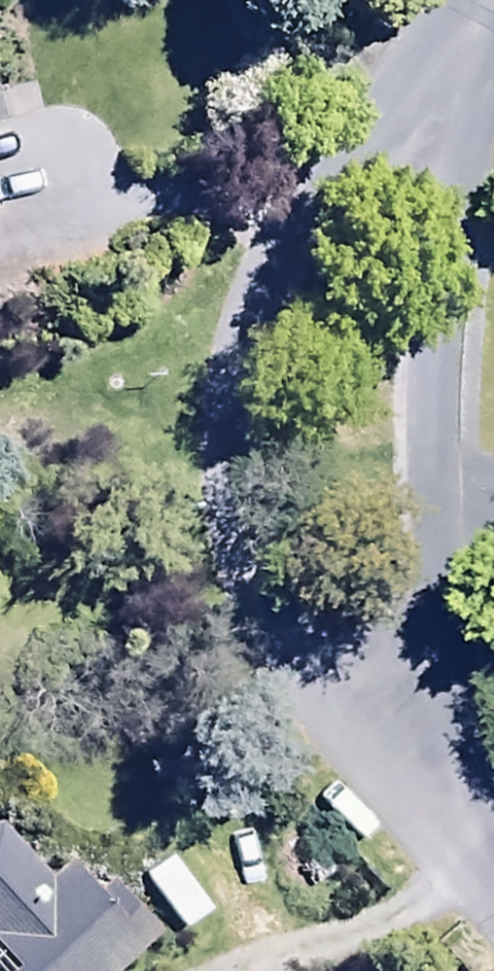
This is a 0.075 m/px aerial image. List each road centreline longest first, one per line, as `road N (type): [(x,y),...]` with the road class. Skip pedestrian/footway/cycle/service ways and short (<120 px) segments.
road 1 (residential): [(441,802),(302,650),(251,514),(270,356),(433,88)]
road 2 (residential): [(433,88),(425,204),(441,802)]

